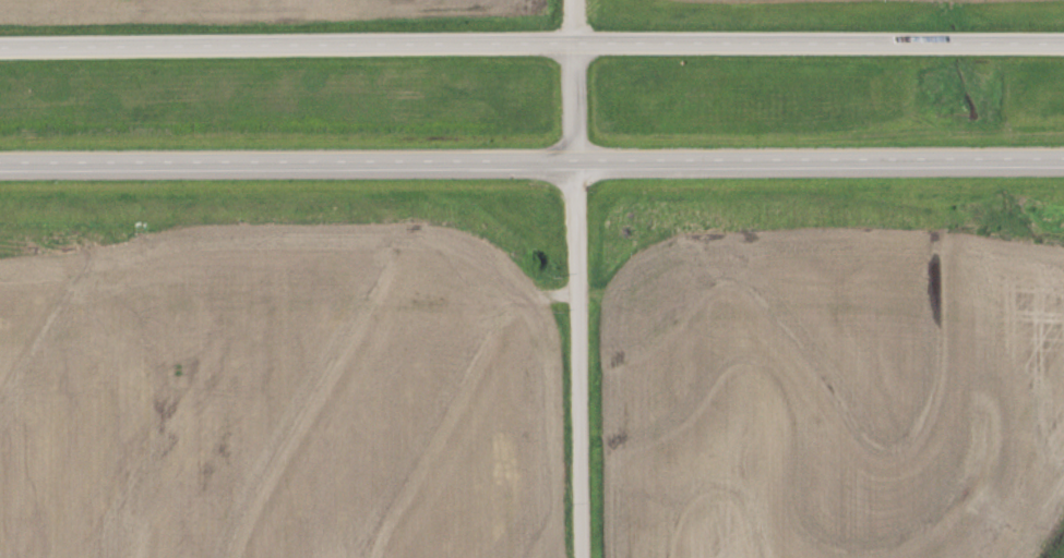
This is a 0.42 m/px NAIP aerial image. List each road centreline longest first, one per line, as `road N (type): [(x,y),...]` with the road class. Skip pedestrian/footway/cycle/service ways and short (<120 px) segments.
road 1 (trunk): [(1063,45),(0,47)]
road 2 (trunk): [(0,162),(1063,160)]
road 3 (residential): [(586,557),(578,0)]

